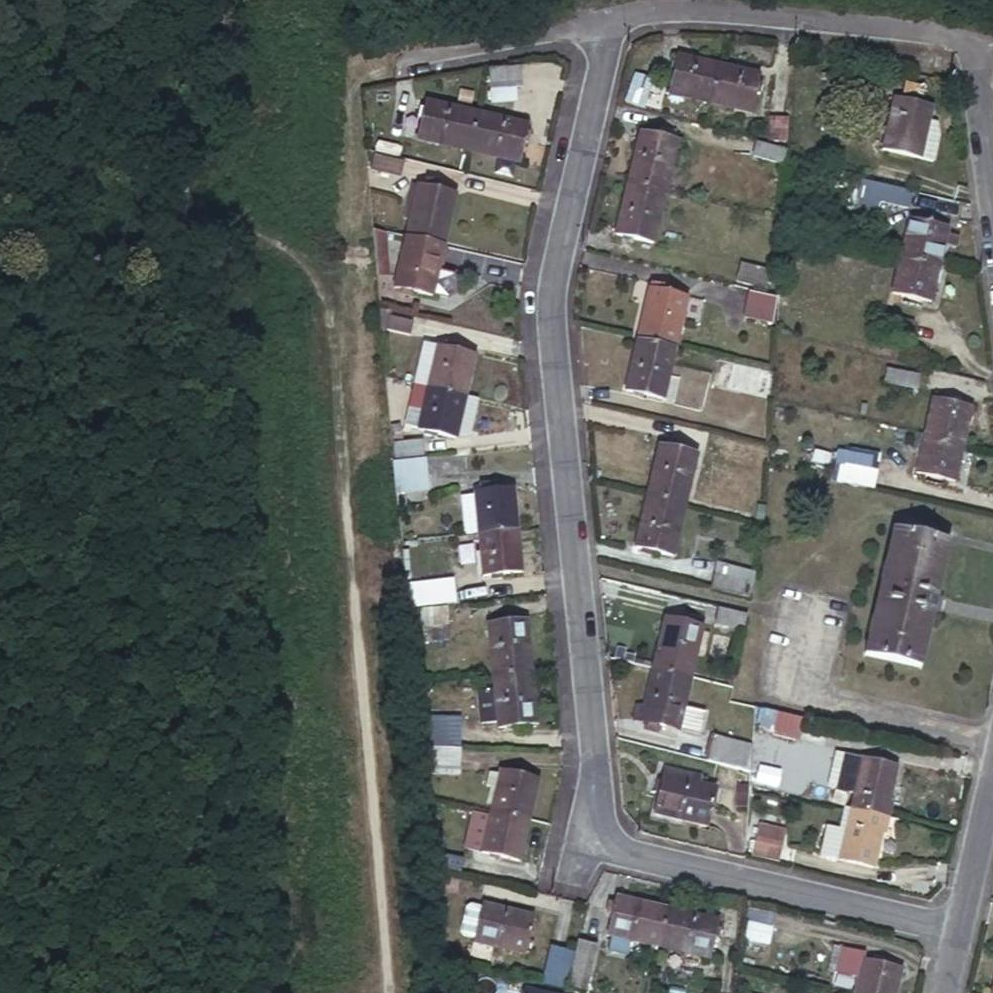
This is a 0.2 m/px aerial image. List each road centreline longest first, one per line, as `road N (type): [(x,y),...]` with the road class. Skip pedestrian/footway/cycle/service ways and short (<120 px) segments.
road 1 (residential): [(610,20),(549,292),(604,841)]
road 2 (residential): [(992,225),(970,46),(731,3),(610,20)]
road 3 (residential): [(604,841),(626,855),(953,928)]
road 4 (residential): [(806,600),(790,697),(992,744)]
road 5 (residential): [(610,20),(388,59)]
road 6 (residential): [(953,928),(992,762)]

